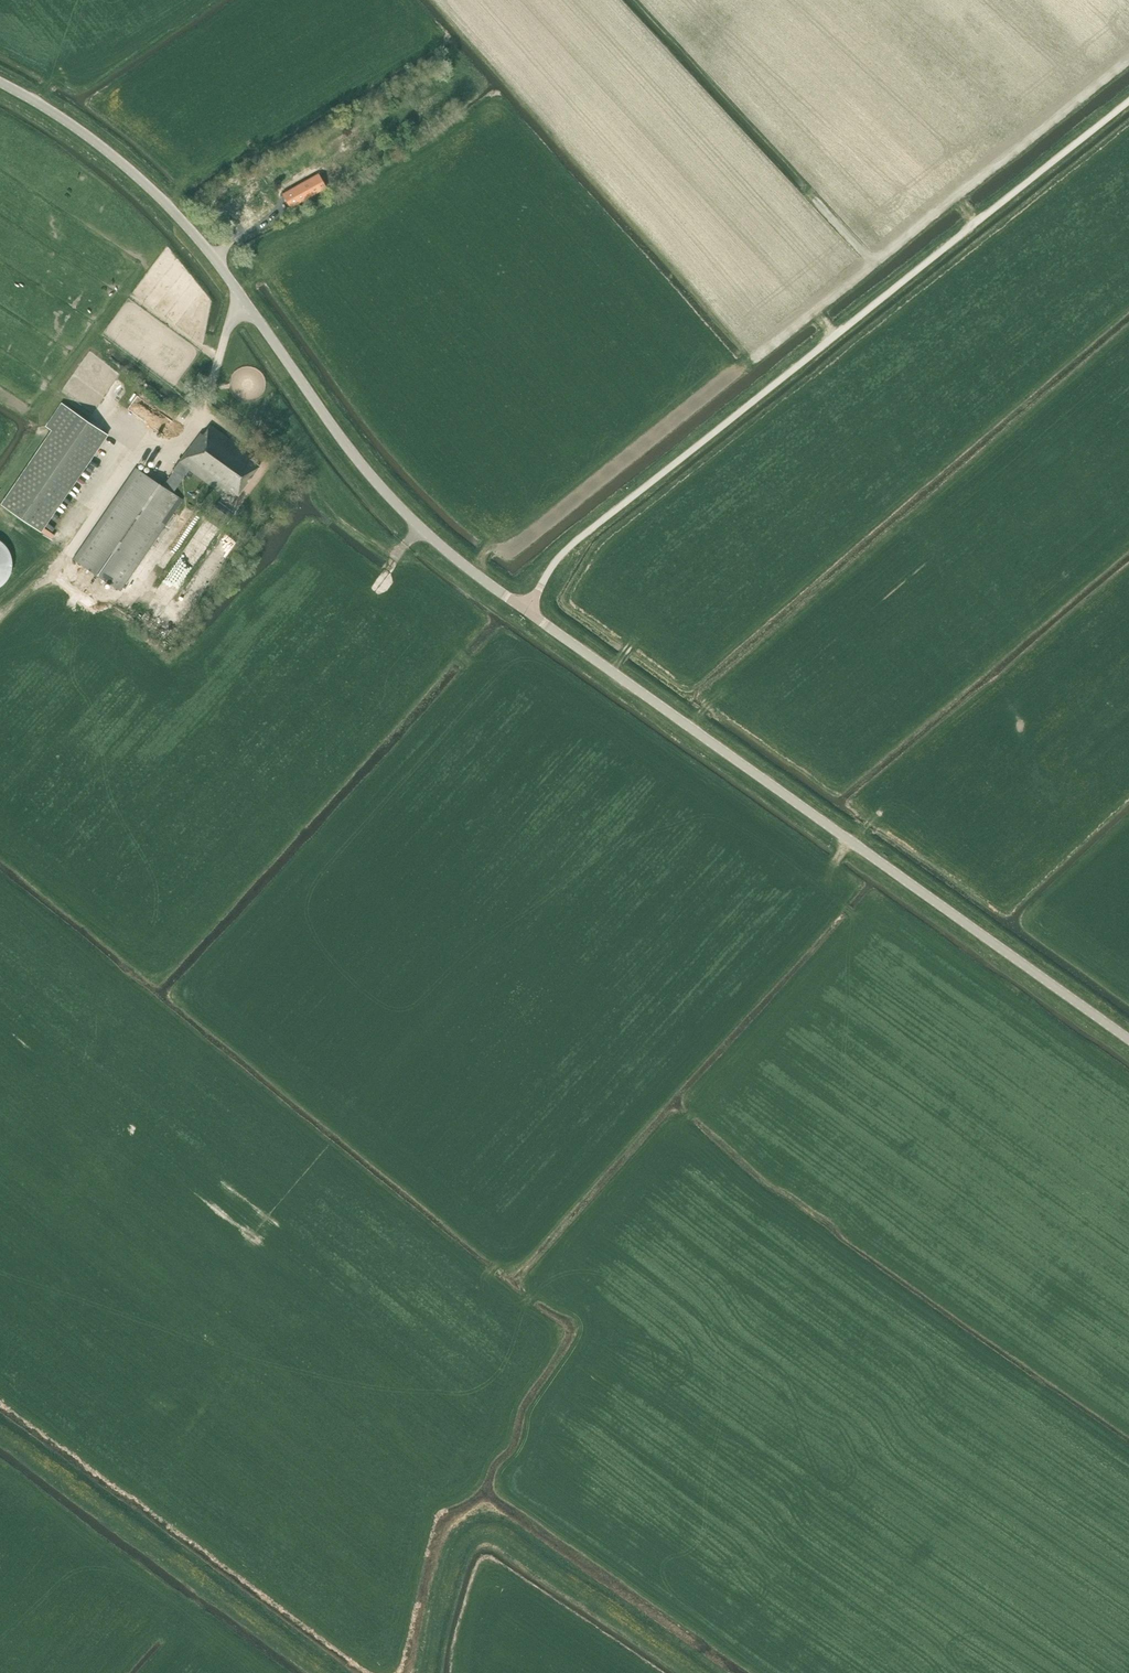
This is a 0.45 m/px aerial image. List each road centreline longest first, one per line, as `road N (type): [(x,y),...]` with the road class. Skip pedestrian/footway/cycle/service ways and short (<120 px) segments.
road 1 (unclassified): [(525,609),(583,536),(1128,102)]
road 2 (tertiary): [(525,609),(384,490),(176,213),(83,132),(0,82)]
road 3 (tertiary): [(1128,1039),(525,609)]

